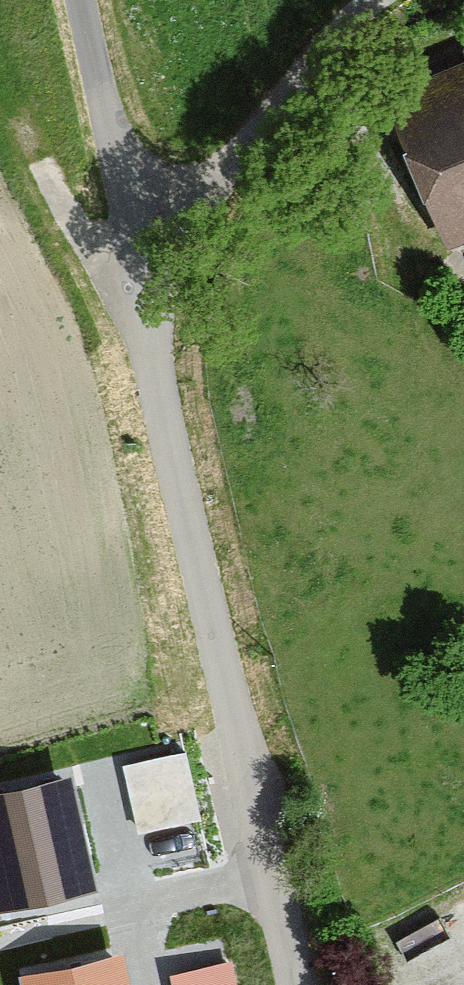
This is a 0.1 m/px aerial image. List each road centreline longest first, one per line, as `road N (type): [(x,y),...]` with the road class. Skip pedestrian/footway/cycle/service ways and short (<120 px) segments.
road 1 (unclassified): [(295,984),(196,563),(82,0)]
road 2 (track): [(136,269),(377,0)]

